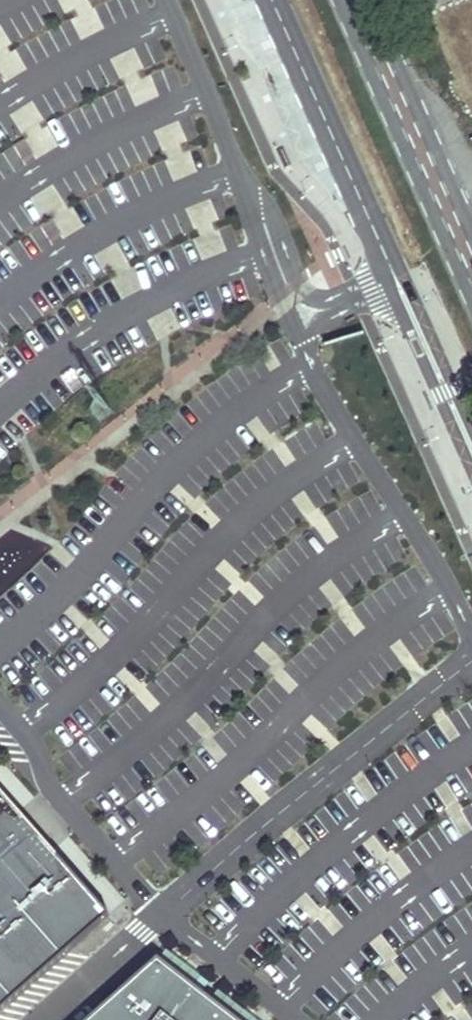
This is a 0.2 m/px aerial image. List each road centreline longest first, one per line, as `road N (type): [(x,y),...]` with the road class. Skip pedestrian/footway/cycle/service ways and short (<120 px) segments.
road 1 (unclassified): [(271,0),(471,452)]
road 2 (primary): [(357,0),(471,257)]

